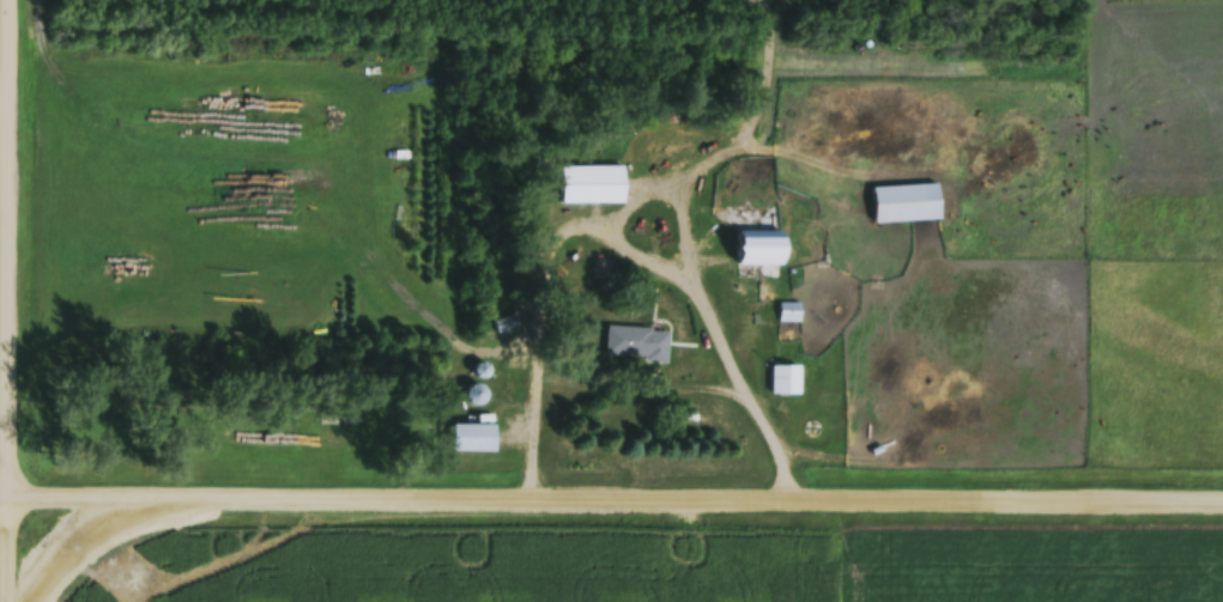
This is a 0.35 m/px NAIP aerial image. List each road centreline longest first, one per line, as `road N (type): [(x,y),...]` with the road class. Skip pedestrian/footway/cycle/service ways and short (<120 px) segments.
road 1 (residential): [(0,493),(1222,497)]
road 2 (residential): [(10,0),(9,601)]

